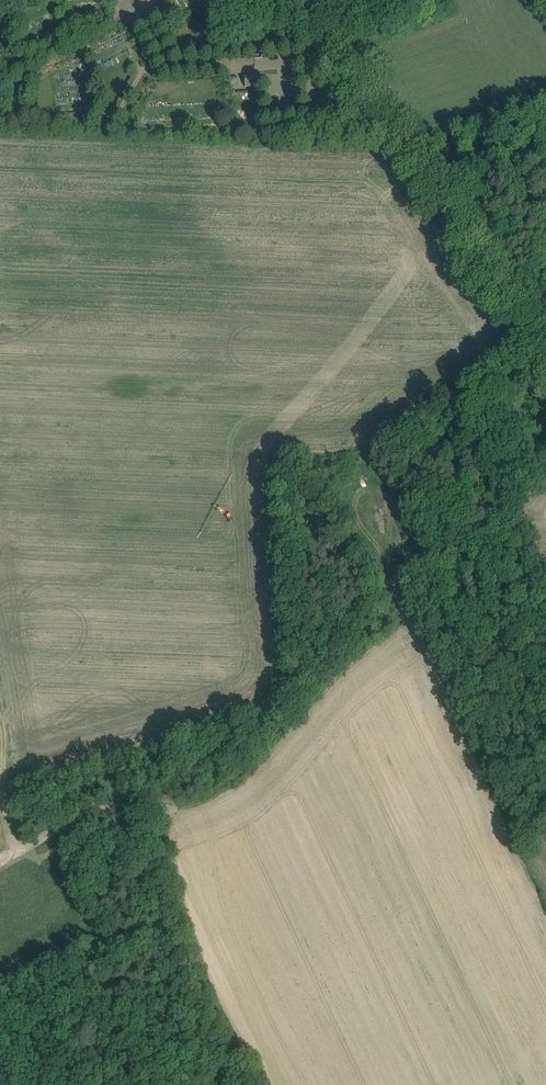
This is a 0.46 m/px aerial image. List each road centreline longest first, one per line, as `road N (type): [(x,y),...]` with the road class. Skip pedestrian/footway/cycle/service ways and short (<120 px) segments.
road 1 (track): [(545,483),(374,599),(220,747),(0,861)]
road 2 (unclassified): [(545,363),(313,0)]
road 3 (track): [(0,728),(25,846)]

